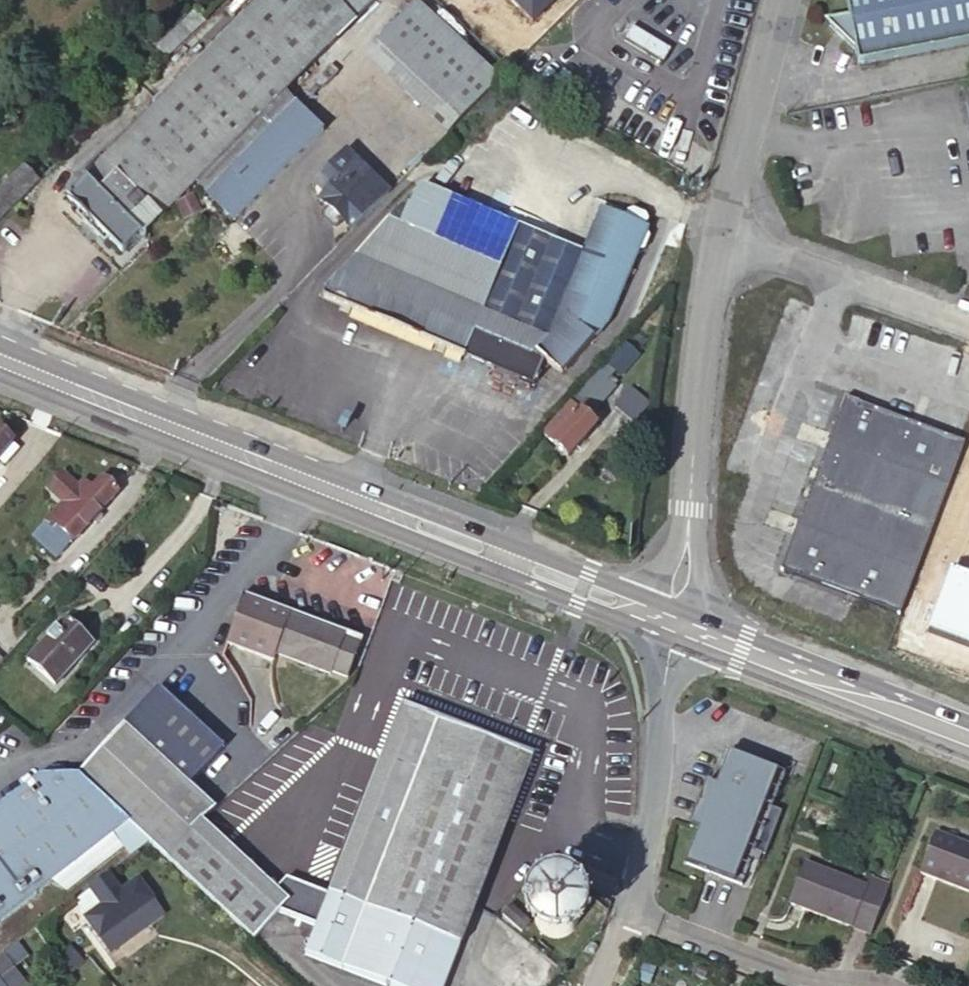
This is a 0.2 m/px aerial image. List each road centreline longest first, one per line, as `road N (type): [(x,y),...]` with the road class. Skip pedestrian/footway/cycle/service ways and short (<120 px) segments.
road 1 (primary): [(667,618),(0,359)]
road 2 (residential): [(774,0),(715,234),(688,548),(667,618)]
road 3 (residential): [(673,620),(624,915)]
road 4 (residential): [(624,915),(806,981),(877,985)]
road 5 (primary): [(784,665),(816,695),(968,752)]
road 6 (primary): [(968,720),(784,665)]

